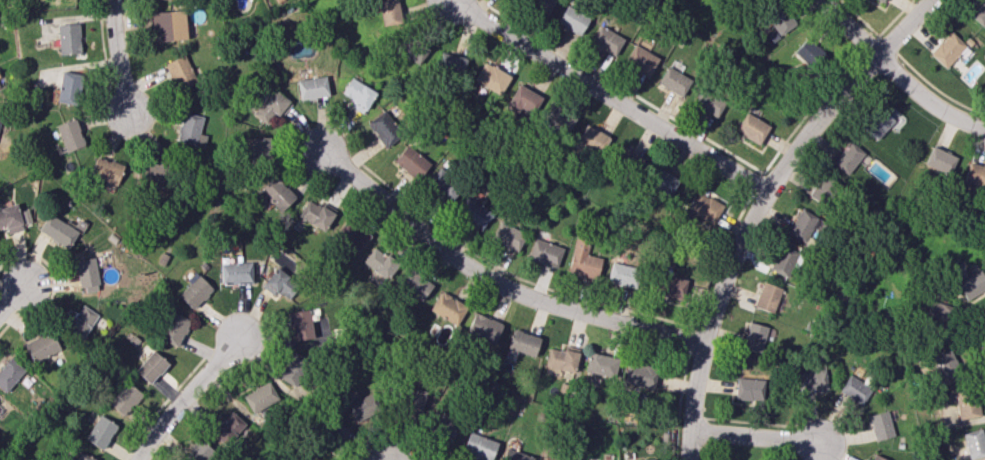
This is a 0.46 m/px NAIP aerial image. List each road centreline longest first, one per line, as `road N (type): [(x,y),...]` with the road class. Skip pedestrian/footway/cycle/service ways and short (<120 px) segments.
road 1 (residential): [(927,0),(802,135),(748,223),(701,343),(686,459)]
road 2 (residential): [(701,343),(521,294),(456,259),(324,152)]
road 3 (residential): [(766,189),(452,4)]
road 4 (residential): [(984,129),(922,98),(819,0)]
road 5 (residential): [(134,459),(240,336)]
road 6 (residential): [(825,443),(687,429)]

